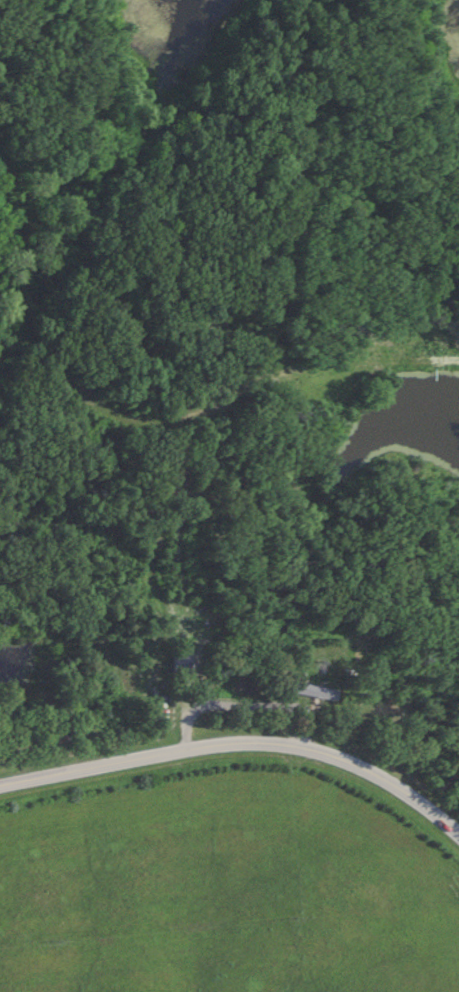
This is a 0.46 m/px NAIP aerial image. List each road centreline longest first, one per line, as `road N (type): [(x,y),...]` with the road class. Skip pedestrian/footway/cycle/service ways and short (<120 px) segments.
road 1 (secondary): [(458,843),(367,774),(279,747),(215,750),(0,790)]

